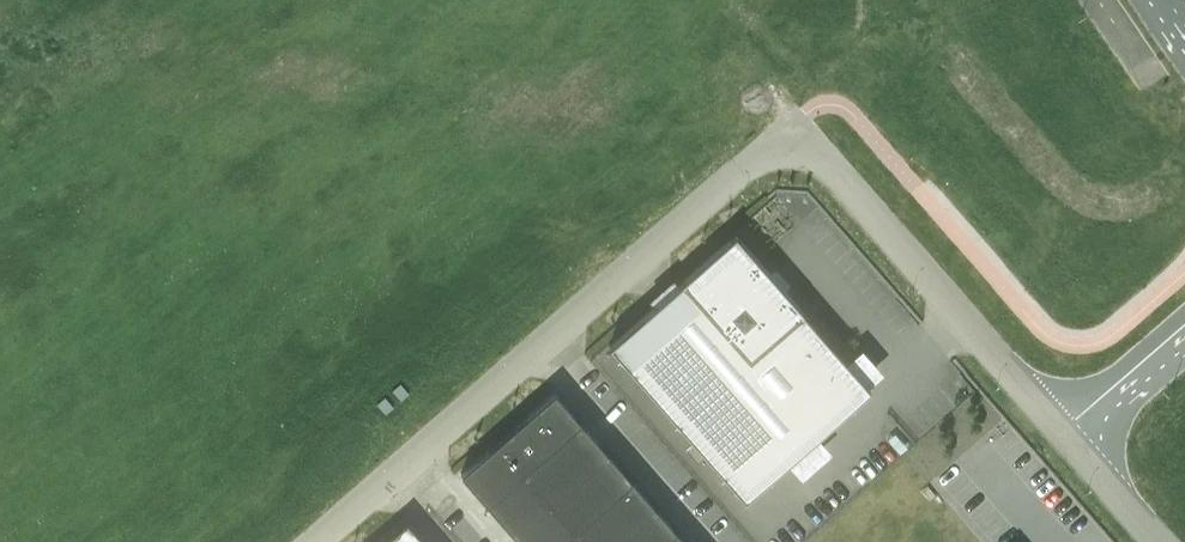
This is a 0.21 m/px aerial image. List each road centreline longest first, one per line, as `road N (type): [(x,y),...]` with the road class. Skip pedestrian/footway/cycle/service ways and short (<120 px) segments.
road 1 (unclassified): [(319,541),(775,136),(793,132),(1068,426)]
road 2 (unknown): [(186,0),(359,166),(621,0)]
road 3 (unclassified): [(1068,426),(1184,324)]
road 4 (unclassified): [(1068,426),(1167,541)]
road 5 (unknown): [(832,101),(941,0)]

